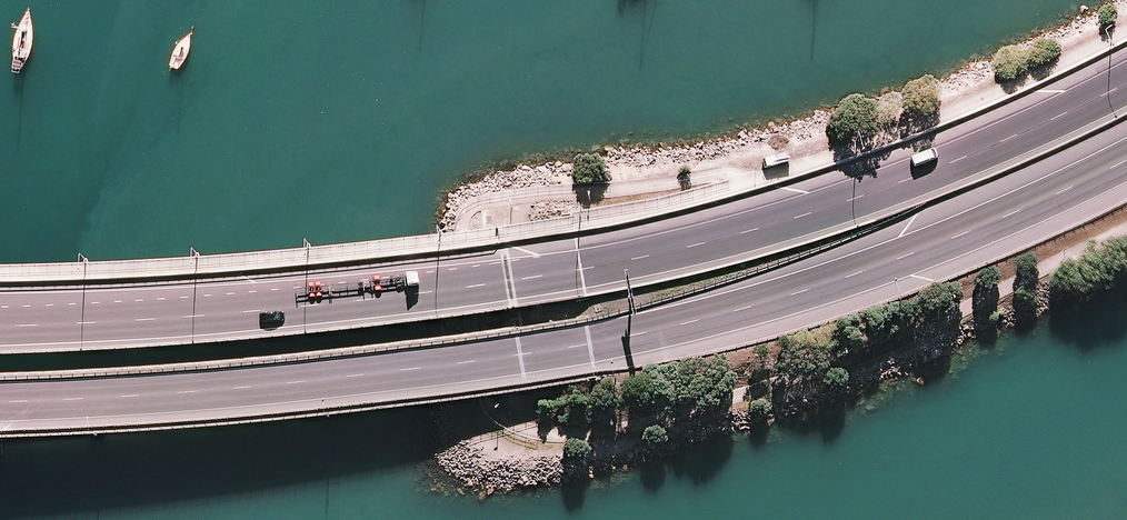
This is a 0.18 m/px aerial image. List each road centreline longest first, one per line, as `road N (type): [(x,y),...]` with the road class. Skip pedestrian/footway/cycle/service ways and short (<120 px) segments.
road 1 (trunk): [(0,328),(288,312),(507,283),(743,234),(911,178),(1126,80)]
road 2 (trunk): [(1126,159),(945,241),(744,310),(521,360),(192,396),(0,403)]

